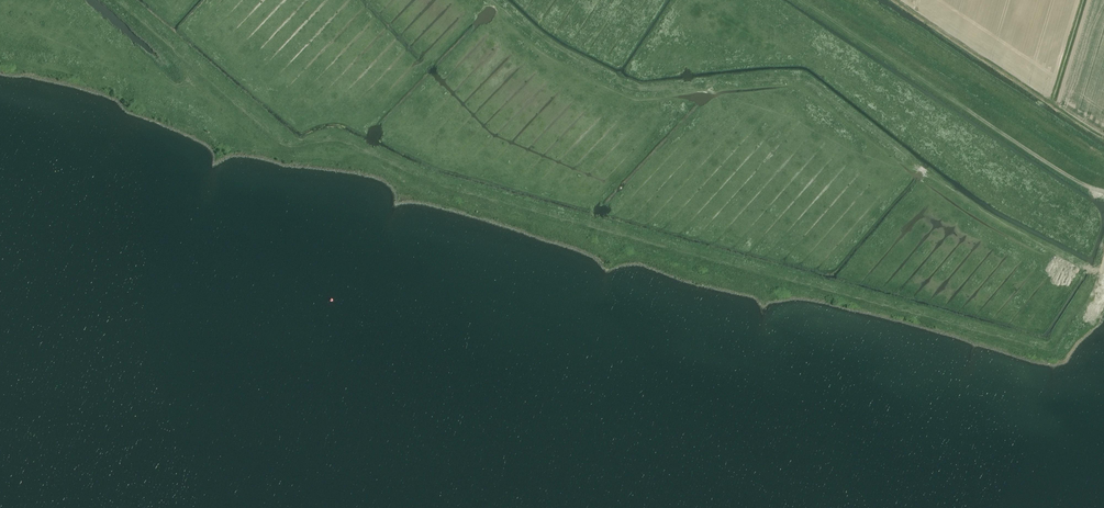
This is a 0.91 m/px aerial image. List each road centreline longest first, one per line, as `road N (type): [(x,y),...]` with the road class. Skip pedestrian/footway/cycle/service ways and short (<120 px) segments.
road 1 (track): [(1103,191),(802,0)]

